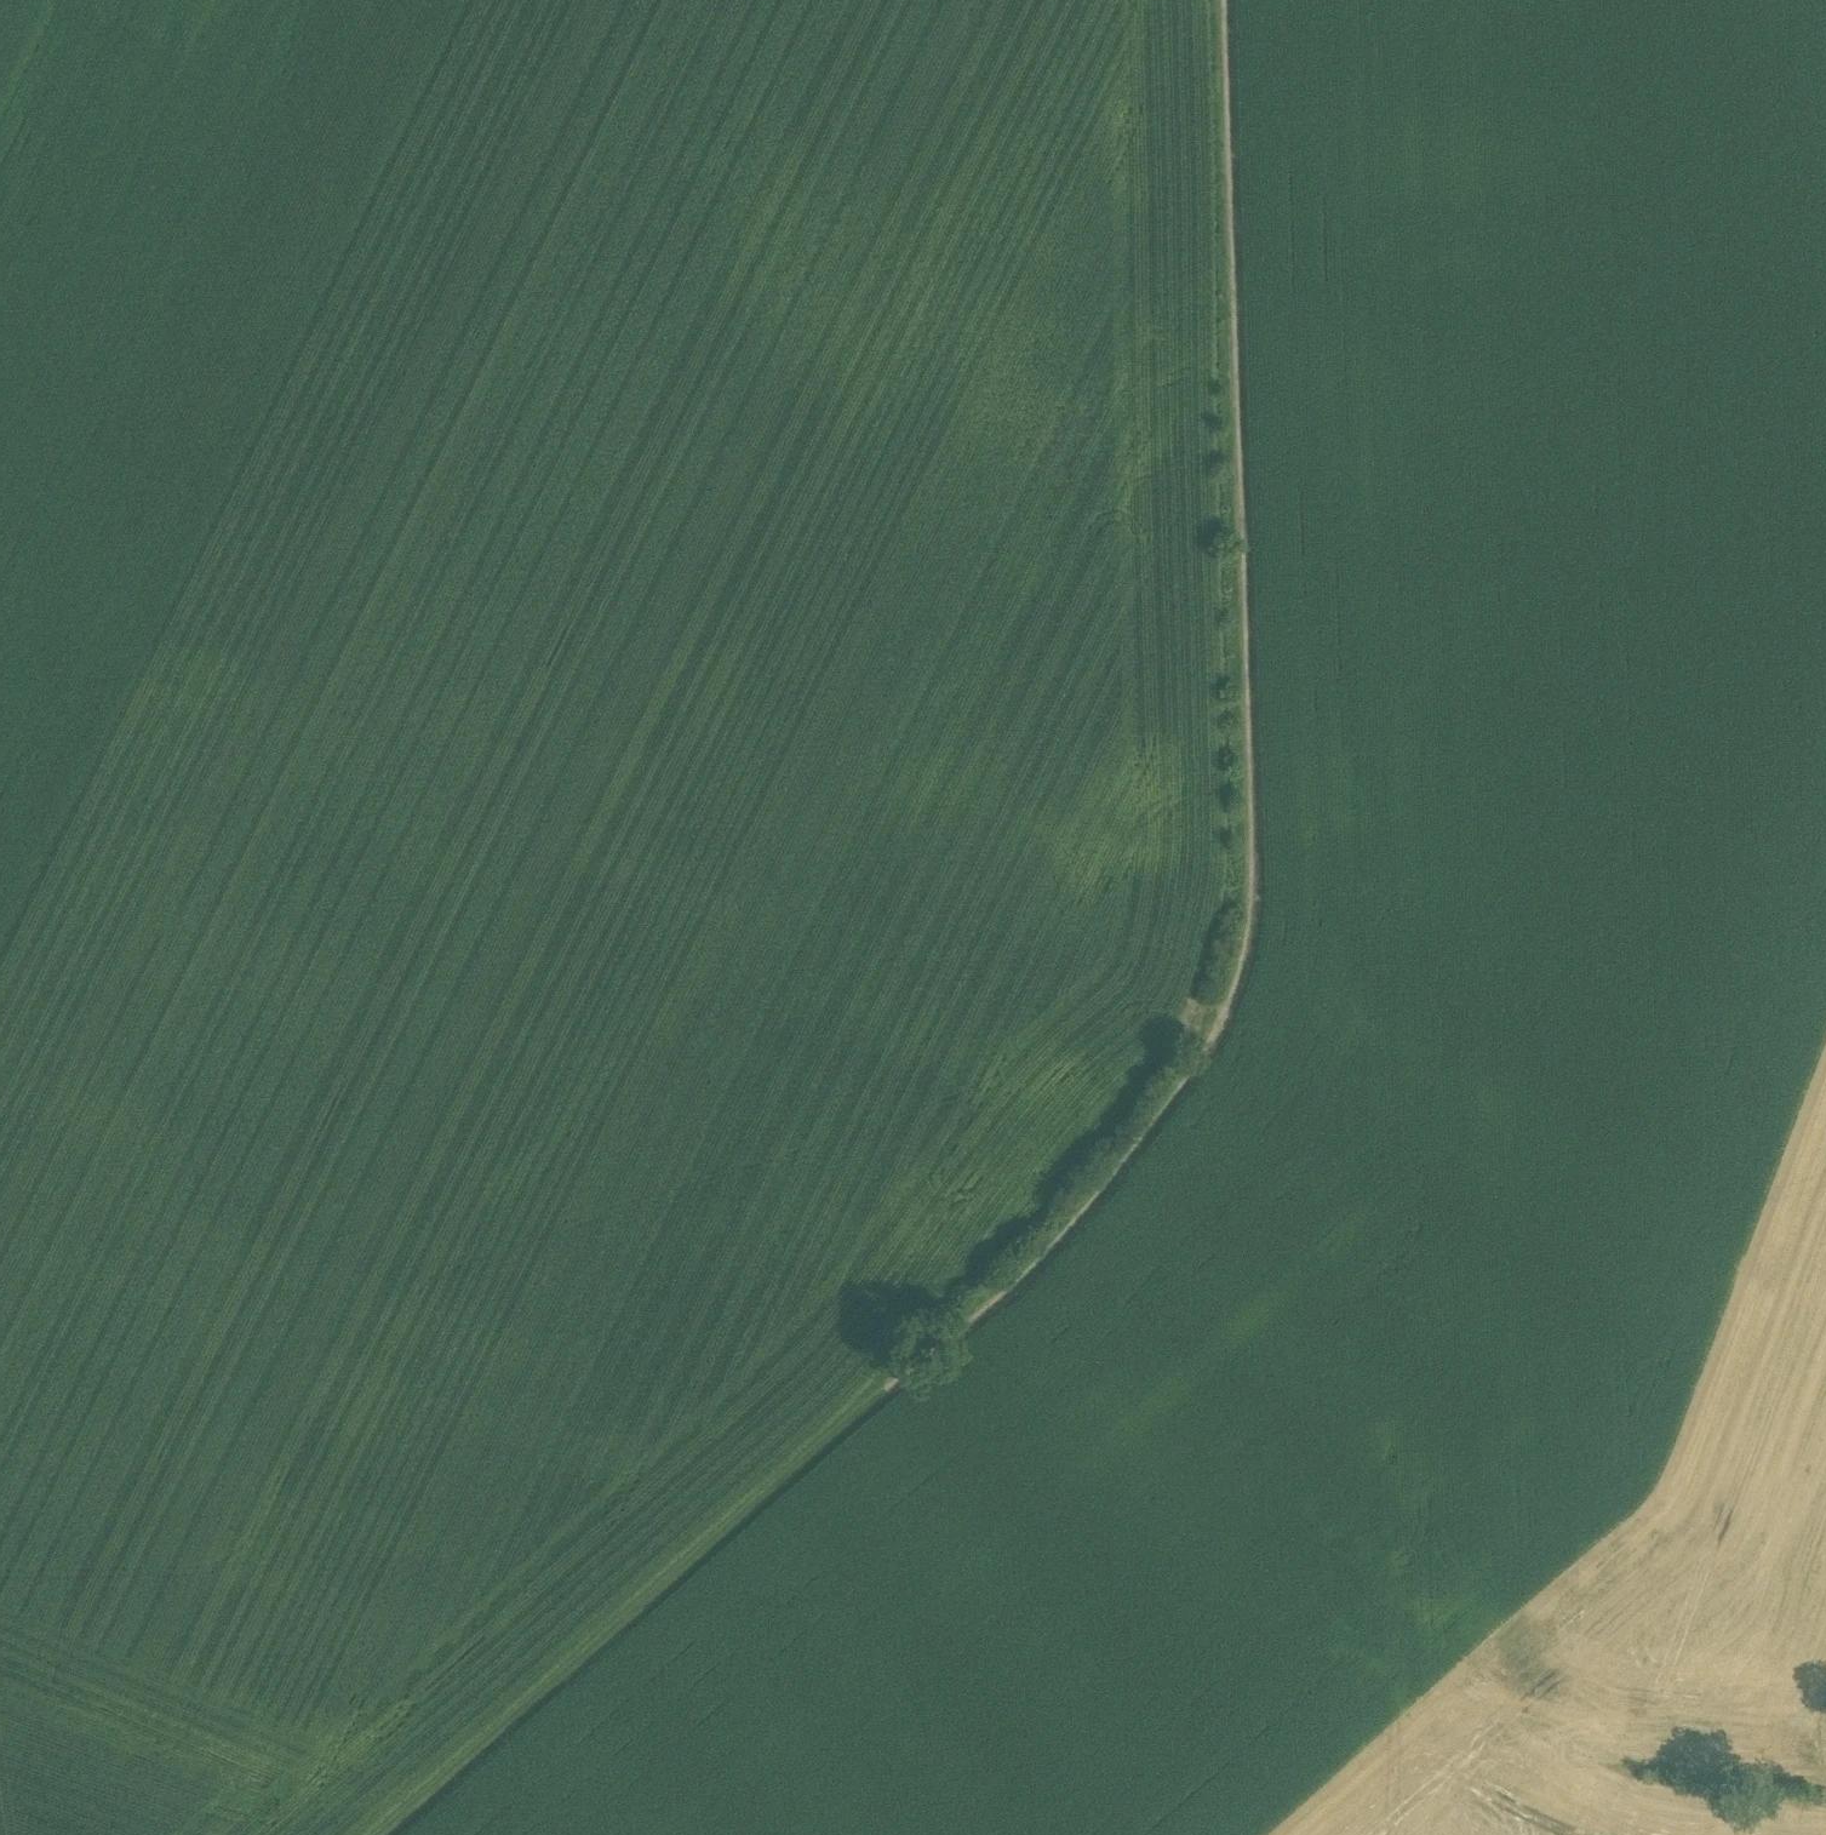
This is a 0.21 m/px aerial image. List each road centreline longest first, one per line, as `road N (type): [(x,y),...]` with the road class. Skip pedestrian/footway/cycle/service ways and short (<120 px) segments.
road 1 (track): [(1037,1251),(1137,1145),(1213,1043),(1236,991),(1251,925),(1227,0)]

